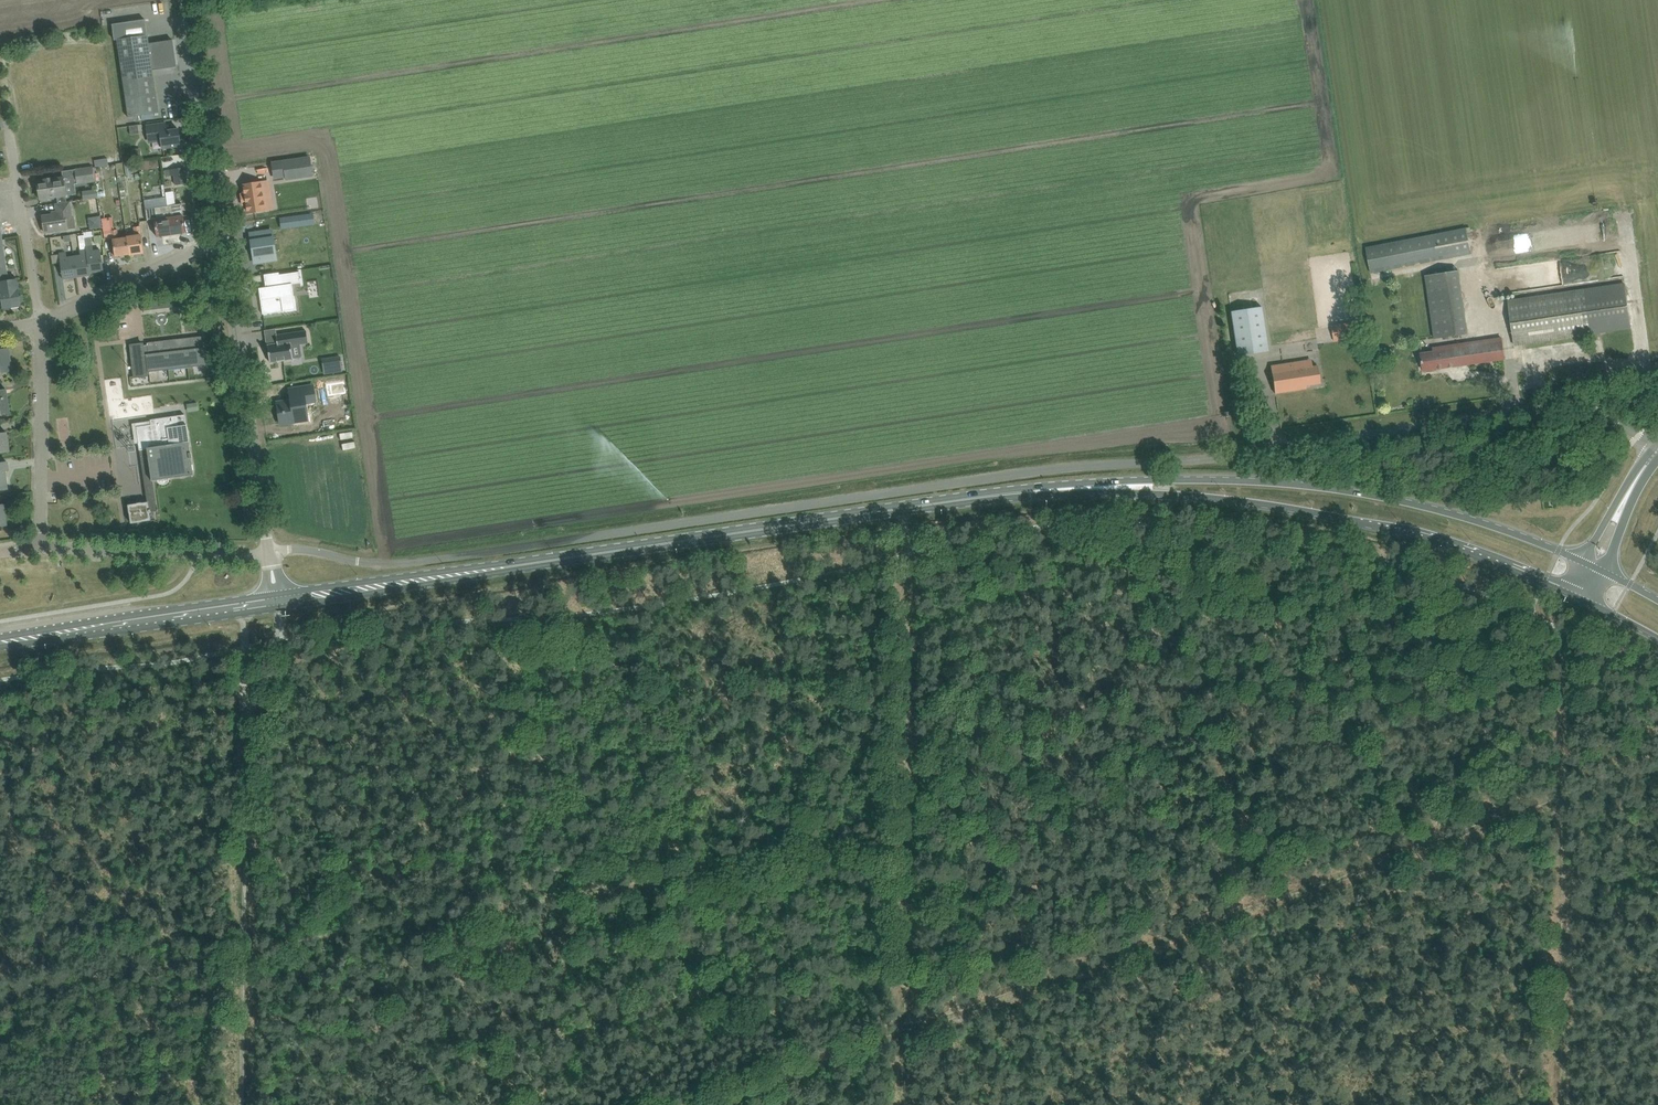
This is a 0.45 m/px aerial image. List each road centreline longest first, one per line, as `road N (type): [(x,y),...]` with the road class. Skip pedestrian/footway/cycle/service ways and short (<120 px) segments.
road 1 (unclassified): [(1656,451),(1603,413),(1564,405),(1177,461),(952,482),(416,562),(302,549),(269,554)]
road 2 (primary): [(279,601),(1010,493),(1098,488)]
road 3 (primary): [(1098,488),(1424,536),(1582,596)]
road 4 (primary): [(1583,560),(1447,512),(1328,485),(1244,479),(1098,488)]
road 5 (track): [(1563,800),(1184,931)]
road 6 (track): [(244,952),(241,606)]
road 7 (track): [(905,839),(905,509)]
road 8 (tertiary): [(269,554),(223,237)]
road 9 (track): [(1564,1104),(1563,800)]
road 10 (primary): [(0,642),(279,601)]
road 11 (track): [(903,1104),(905,839)]
road 12 (tertiary): [(223,237),(188,0)]
road 13 (track): [(976,1005),(755,1086)]
road 14 (unclassified): [(269,554),(43,546)]
road 15 (unclassified): [(43,546),(40,322)]
road 16 (track): [(1184,931),(976,1005)]
road 17 (residential): [(40,322),(8,120)]
road 18 (residential): [(40,322),(223,237)]
road 19 (track): [(1570,634),(1563,800)]
road 20 (track): [(242,1104),(244,952)]

